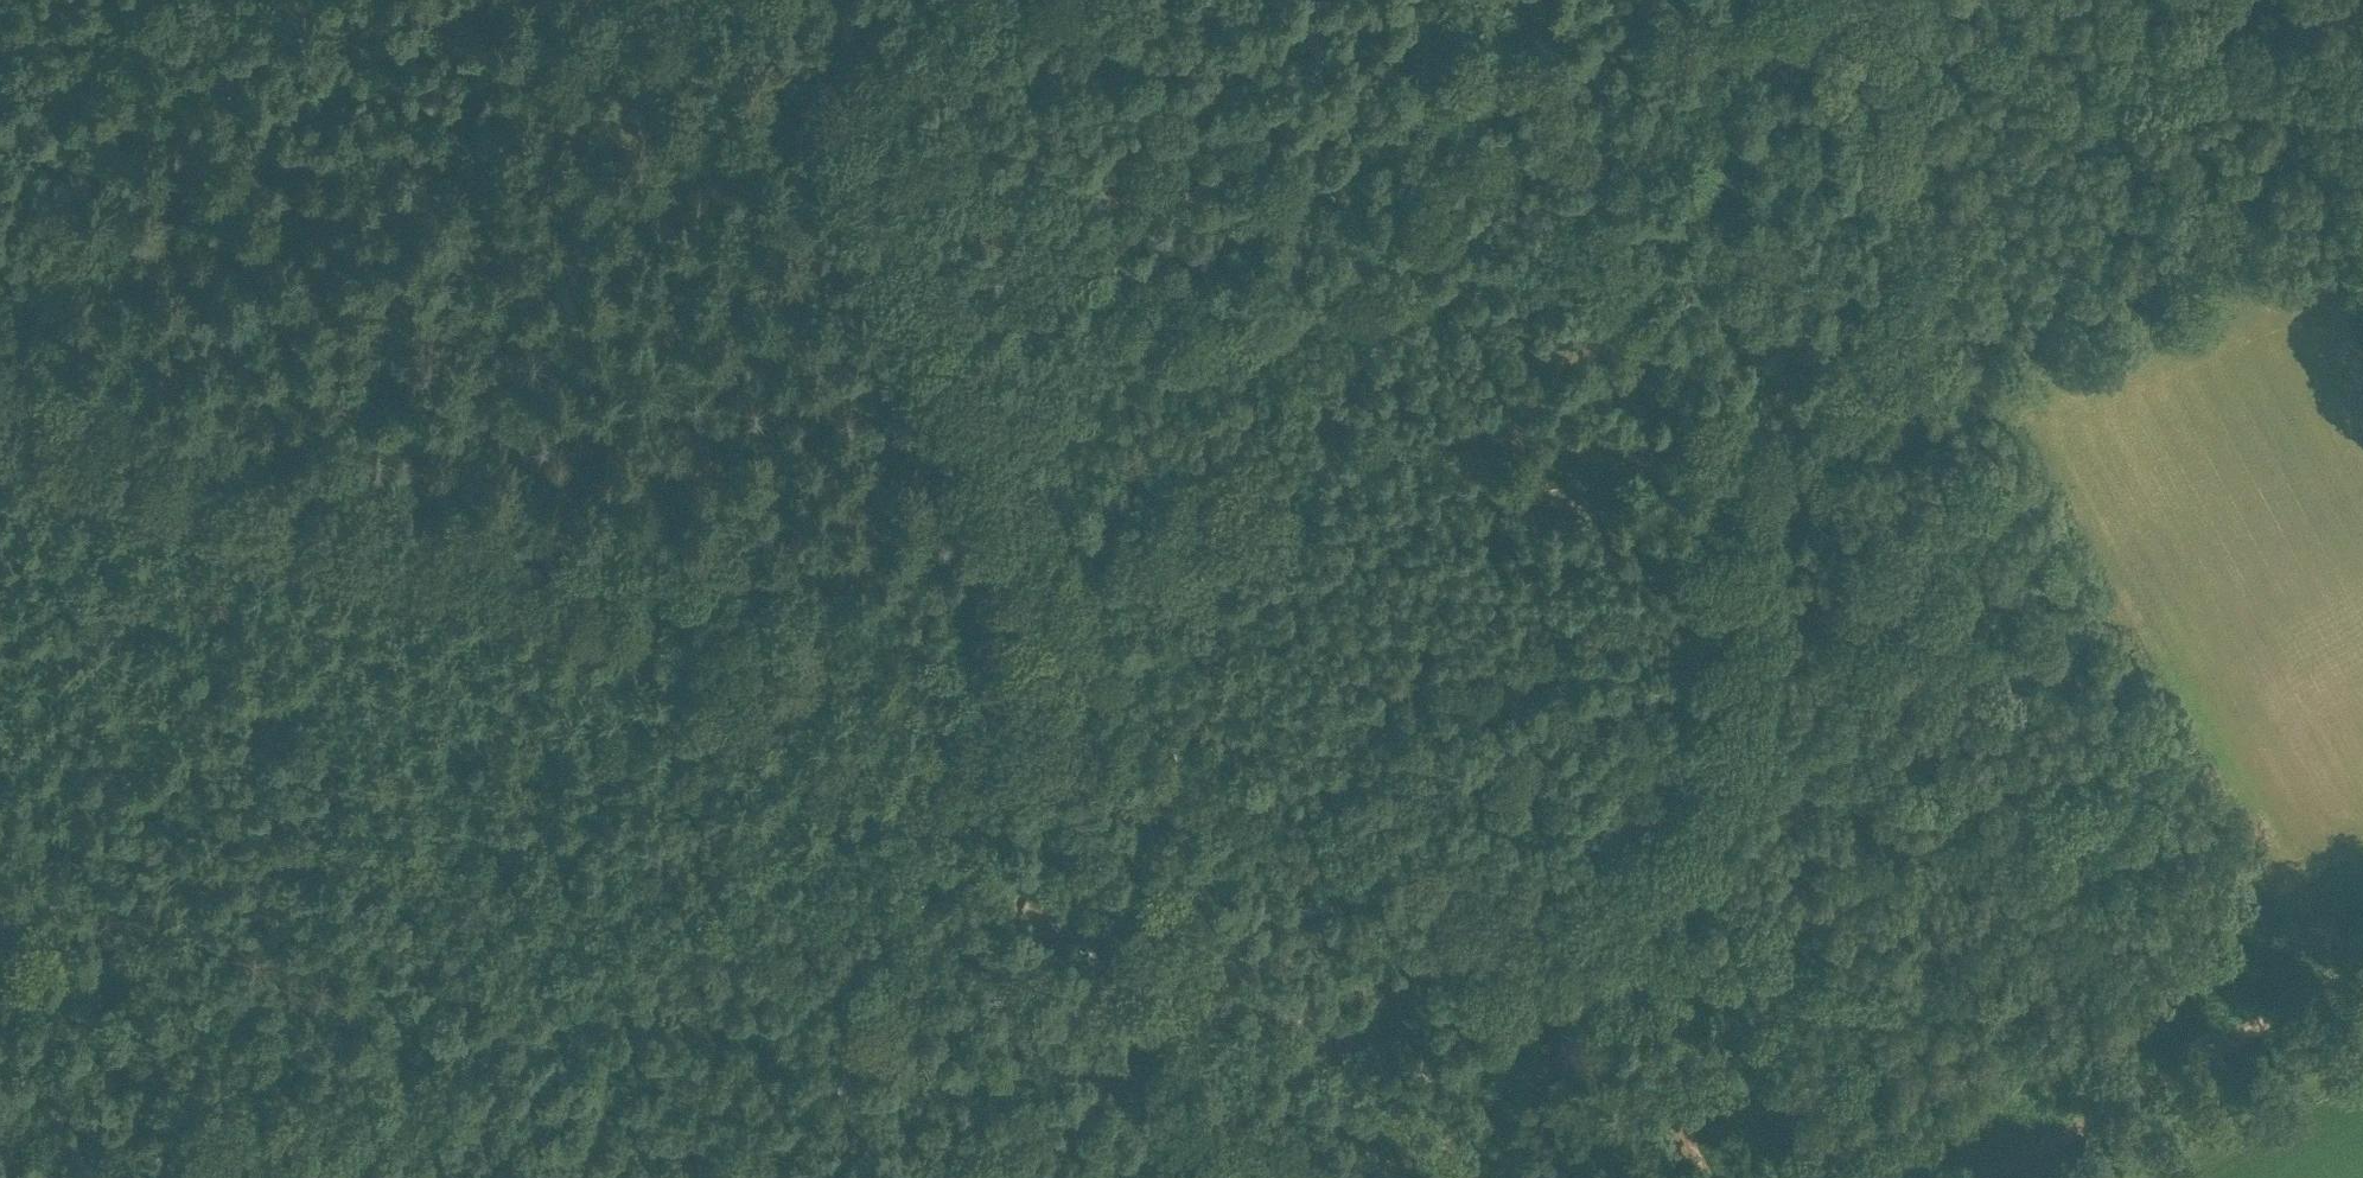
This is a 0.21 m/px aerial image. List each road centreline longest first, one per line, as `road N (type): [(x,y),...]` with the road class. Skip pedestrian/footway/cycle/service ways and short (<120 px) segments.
road 1 (track): [(1074,675),(931,294),(861,76)]
road 2 (track): [(1244,1177),(1081,693)]

